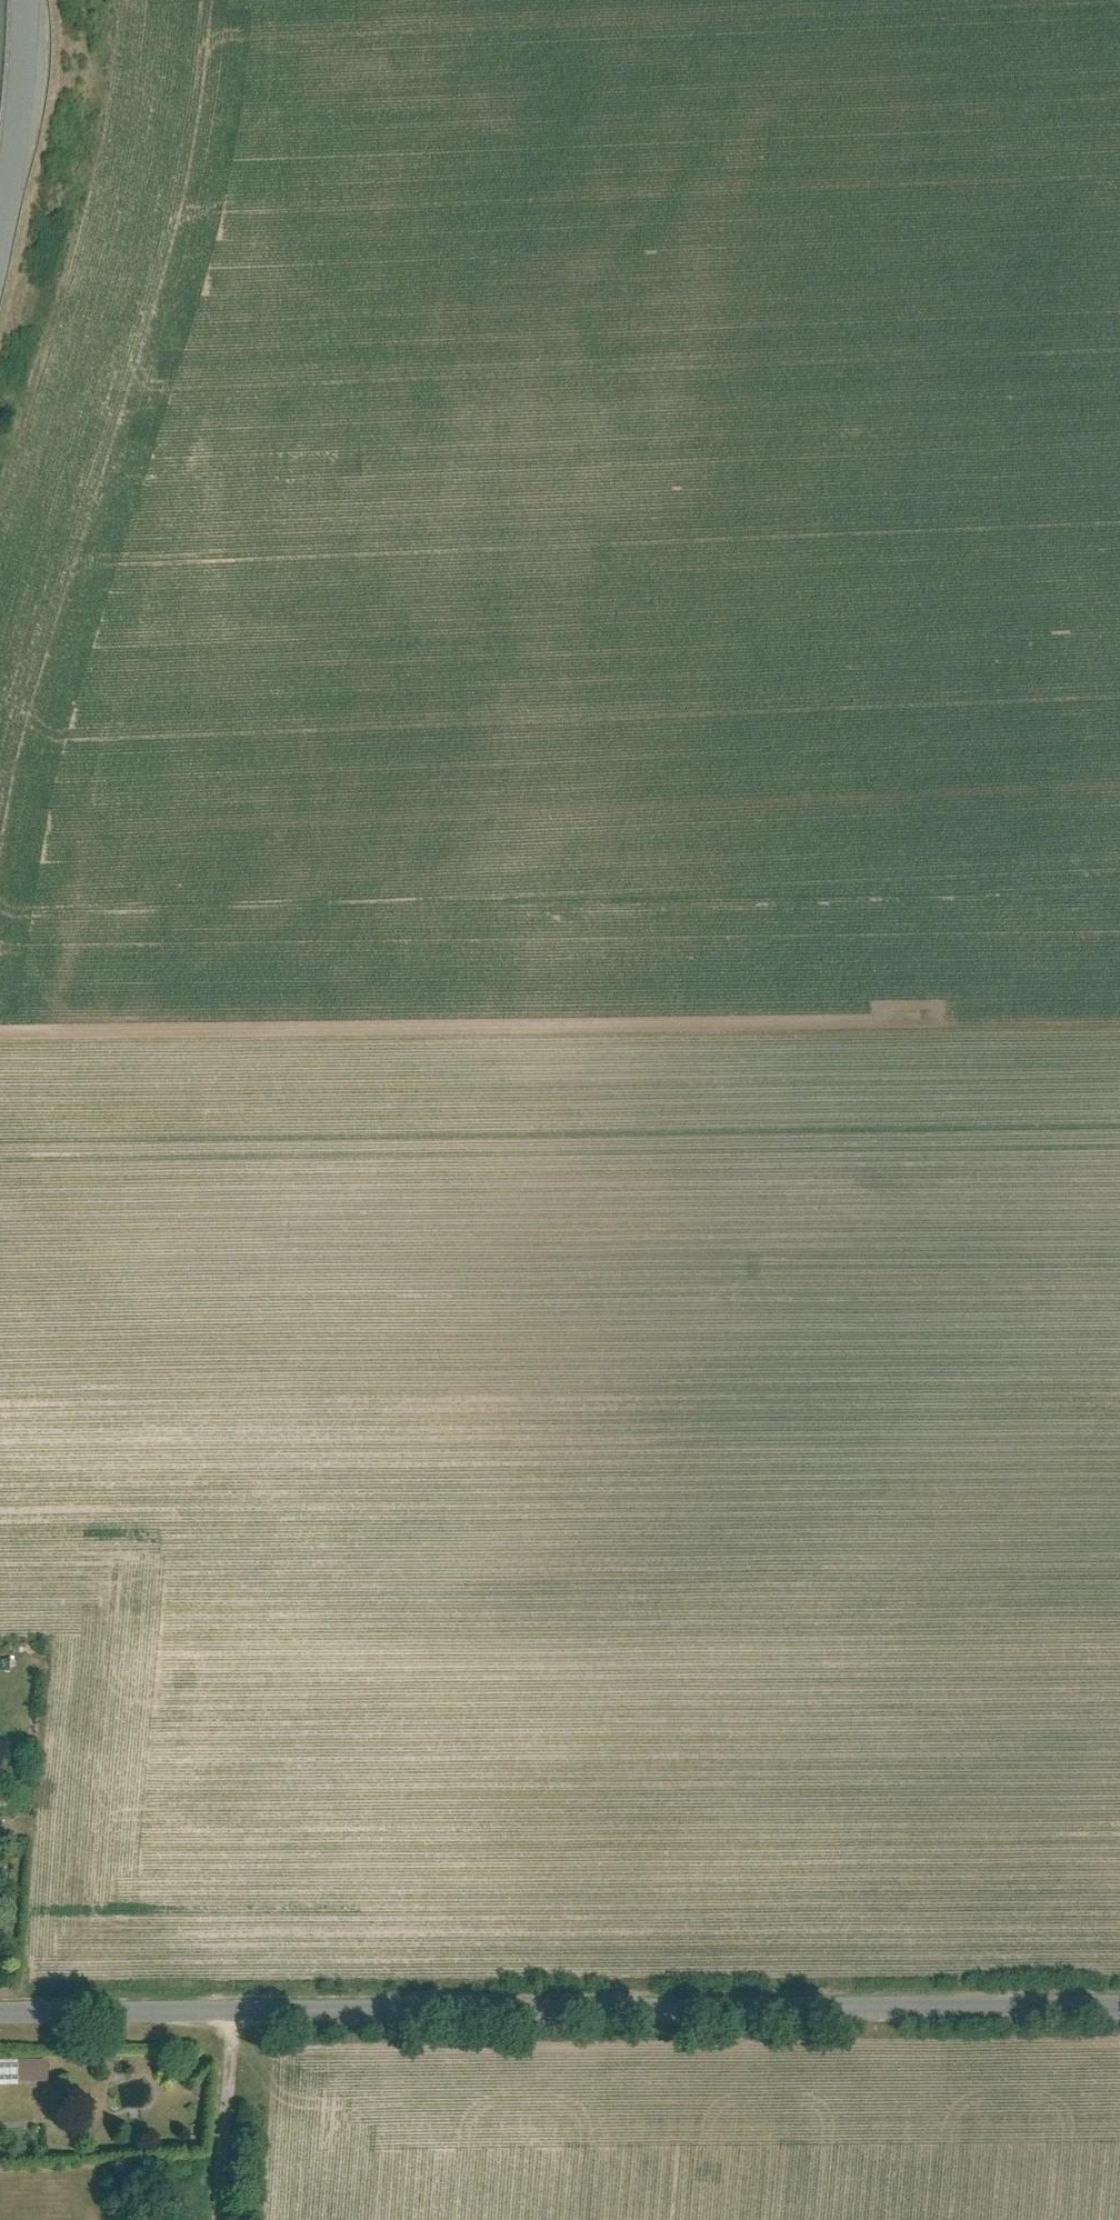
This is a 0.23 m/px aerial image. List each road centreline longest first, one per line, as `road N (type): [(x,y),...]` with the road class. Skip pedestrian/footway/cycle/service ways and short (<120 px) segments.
road 1 (unclassified): [(1119,2006),(0,2016)]
road 2 (tertiary): [(30,0),(23,137),(0,241)]
road 3 (track): [(235,2012),(218,2219)]

